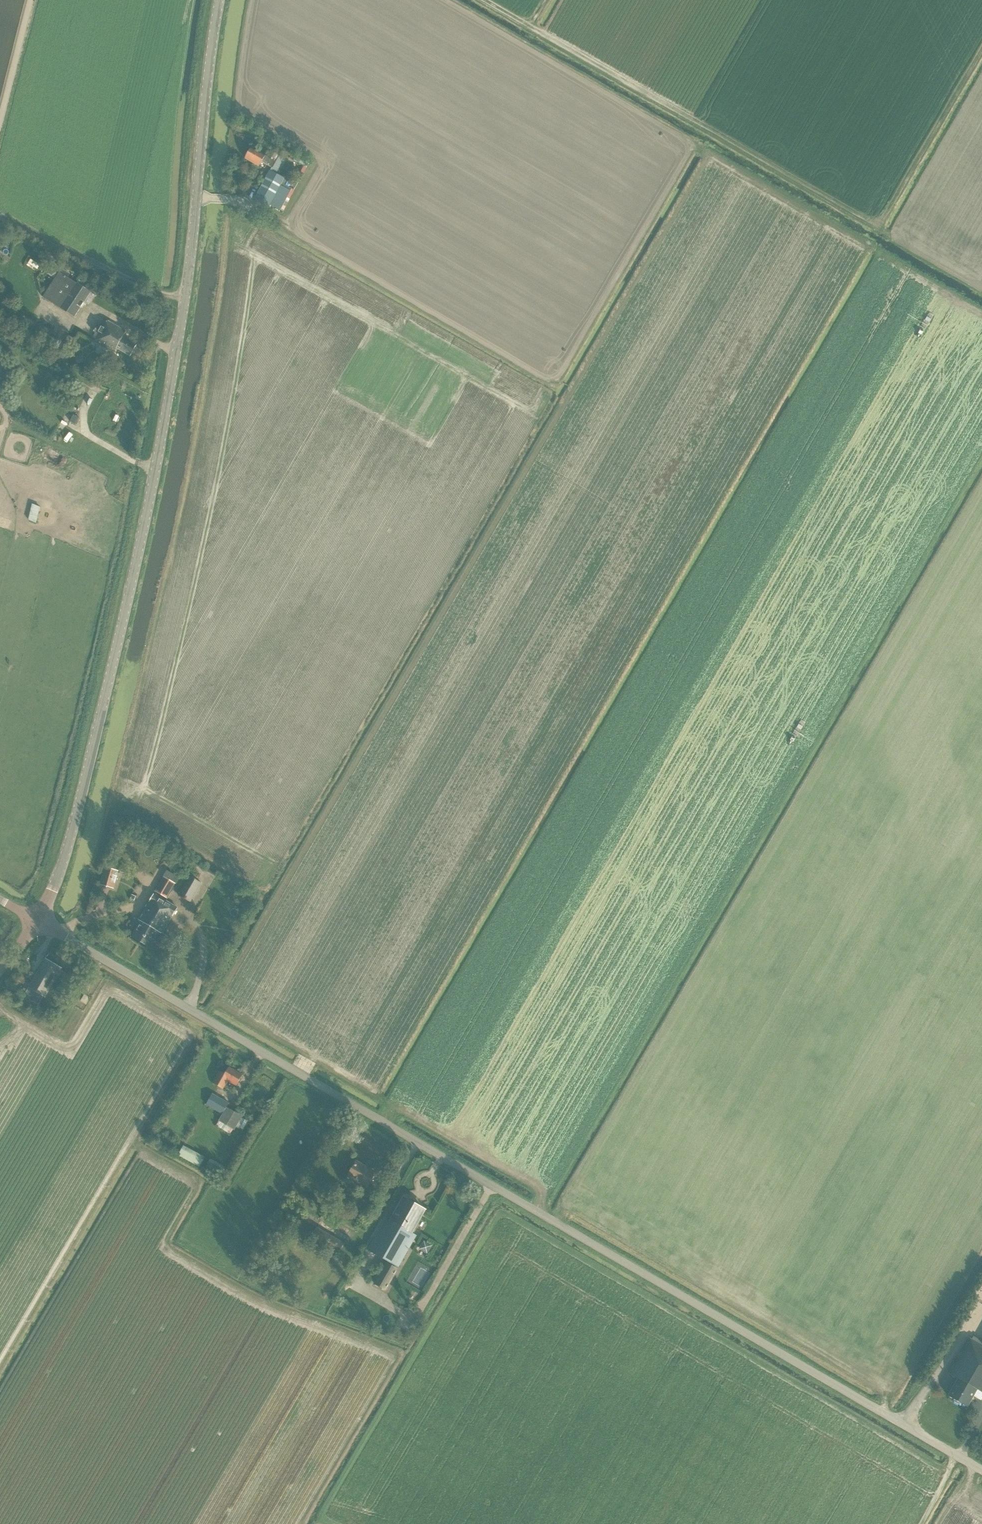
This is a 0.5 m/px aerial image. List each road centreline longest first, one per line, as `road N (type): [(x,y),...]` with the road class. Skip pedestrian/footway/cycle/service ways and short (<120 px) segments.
road 1 (unclassified): [(981,1472),(36,920)]
road 2 (unclassified): [(36,920),(76,818),(156,466),(190,265),(219,0)]

